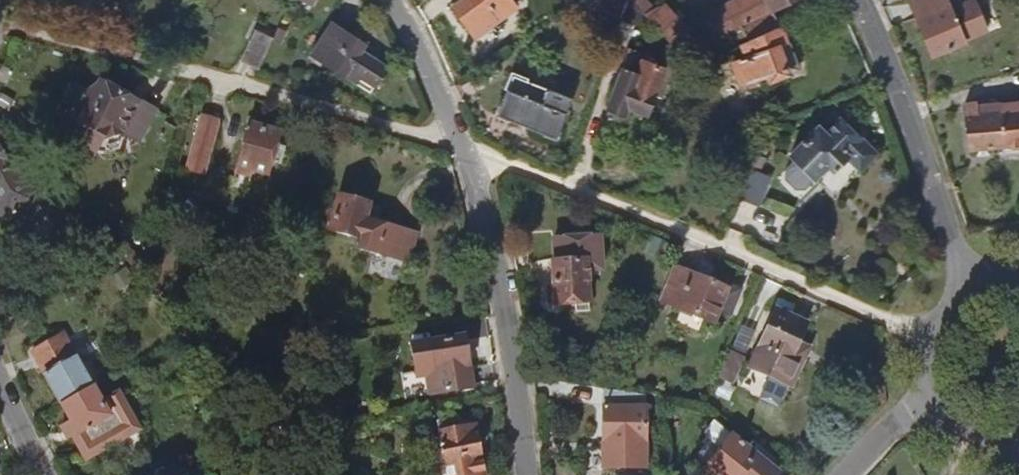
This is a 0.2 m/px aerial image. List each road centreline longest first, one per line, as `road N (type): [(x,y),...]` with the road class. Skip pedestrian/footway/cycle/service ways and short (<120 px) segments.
road 1 (residential): [(526,474),(486,230),(442,93),(392,0)]
road 2 (residential): [(966,284),(857,0)]
road 3 (residential): [(966,284),(950,293),(923,334),(919,370),(927,393)]

